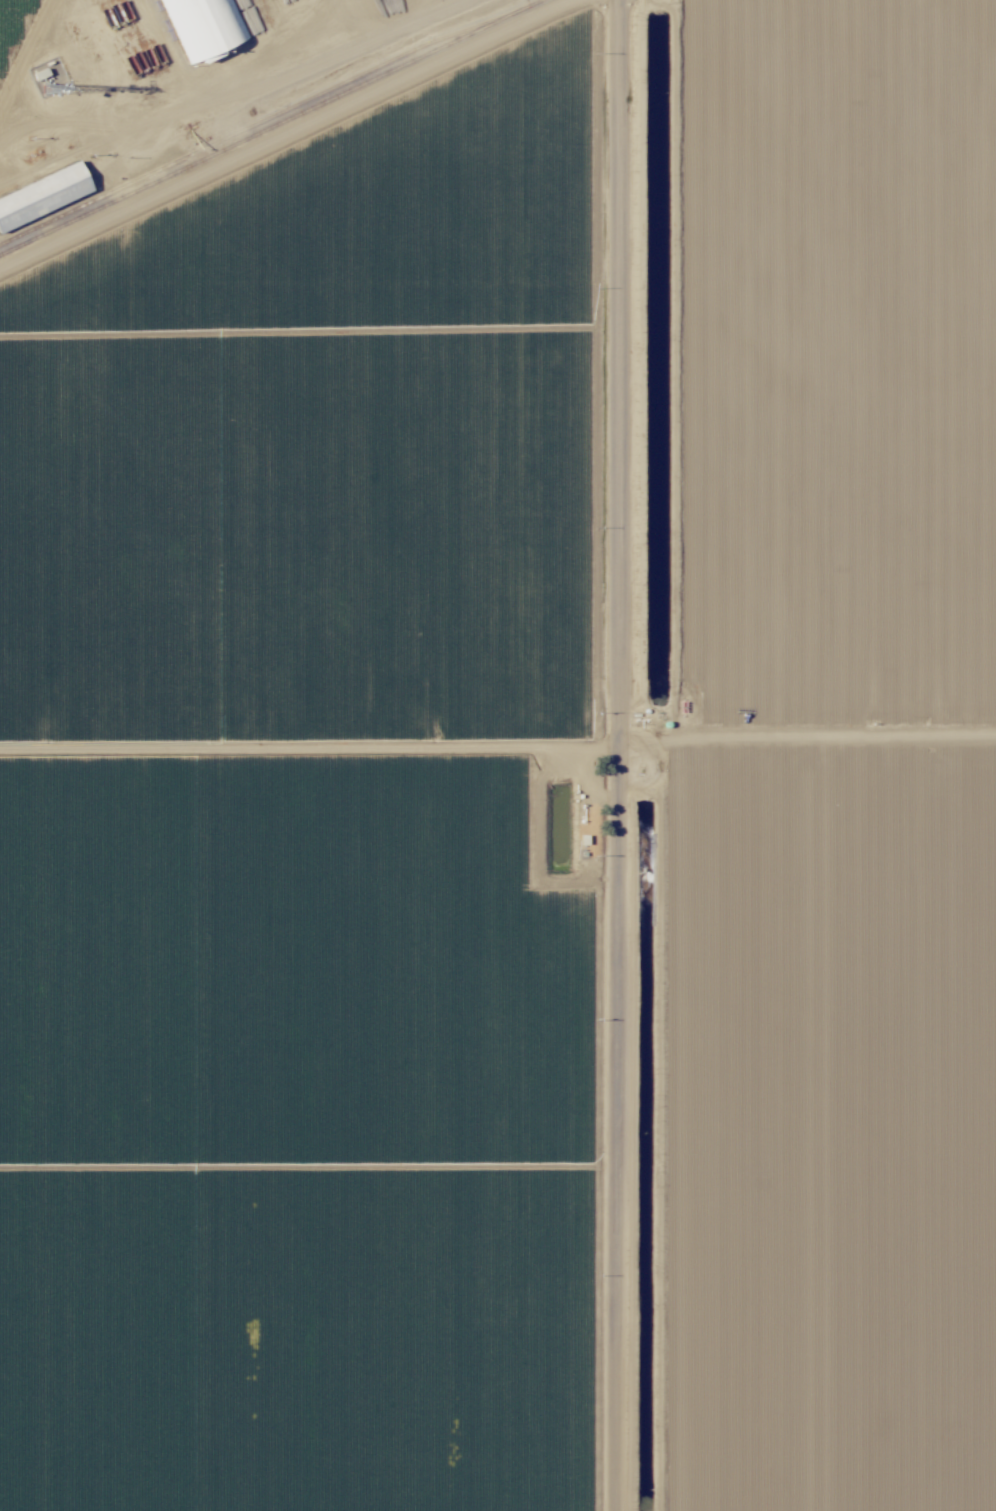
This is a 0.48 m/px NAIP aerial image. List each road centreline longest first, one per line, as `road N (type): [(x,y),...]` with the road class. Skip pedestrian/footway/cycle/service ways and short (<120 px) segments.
road 1 (residential): [(611,1510),(619,0)]
road 2 (residential): [(0,744),(614,746)]
road 3 (residential): [(995,744),(614,746)]

